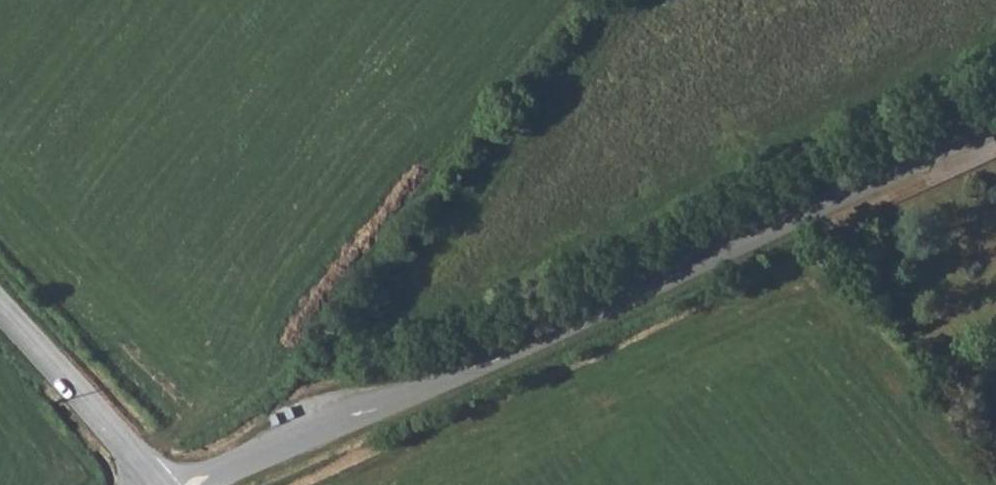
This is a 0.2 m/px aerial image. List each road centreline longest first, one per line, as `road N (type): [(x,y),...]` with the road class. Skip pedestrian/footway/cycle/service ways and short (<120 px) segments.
road 1 (unclassified): [(180,484),(483,364),(995,127)]
road 2 (tertiary): [(0,311),(160,484)]

